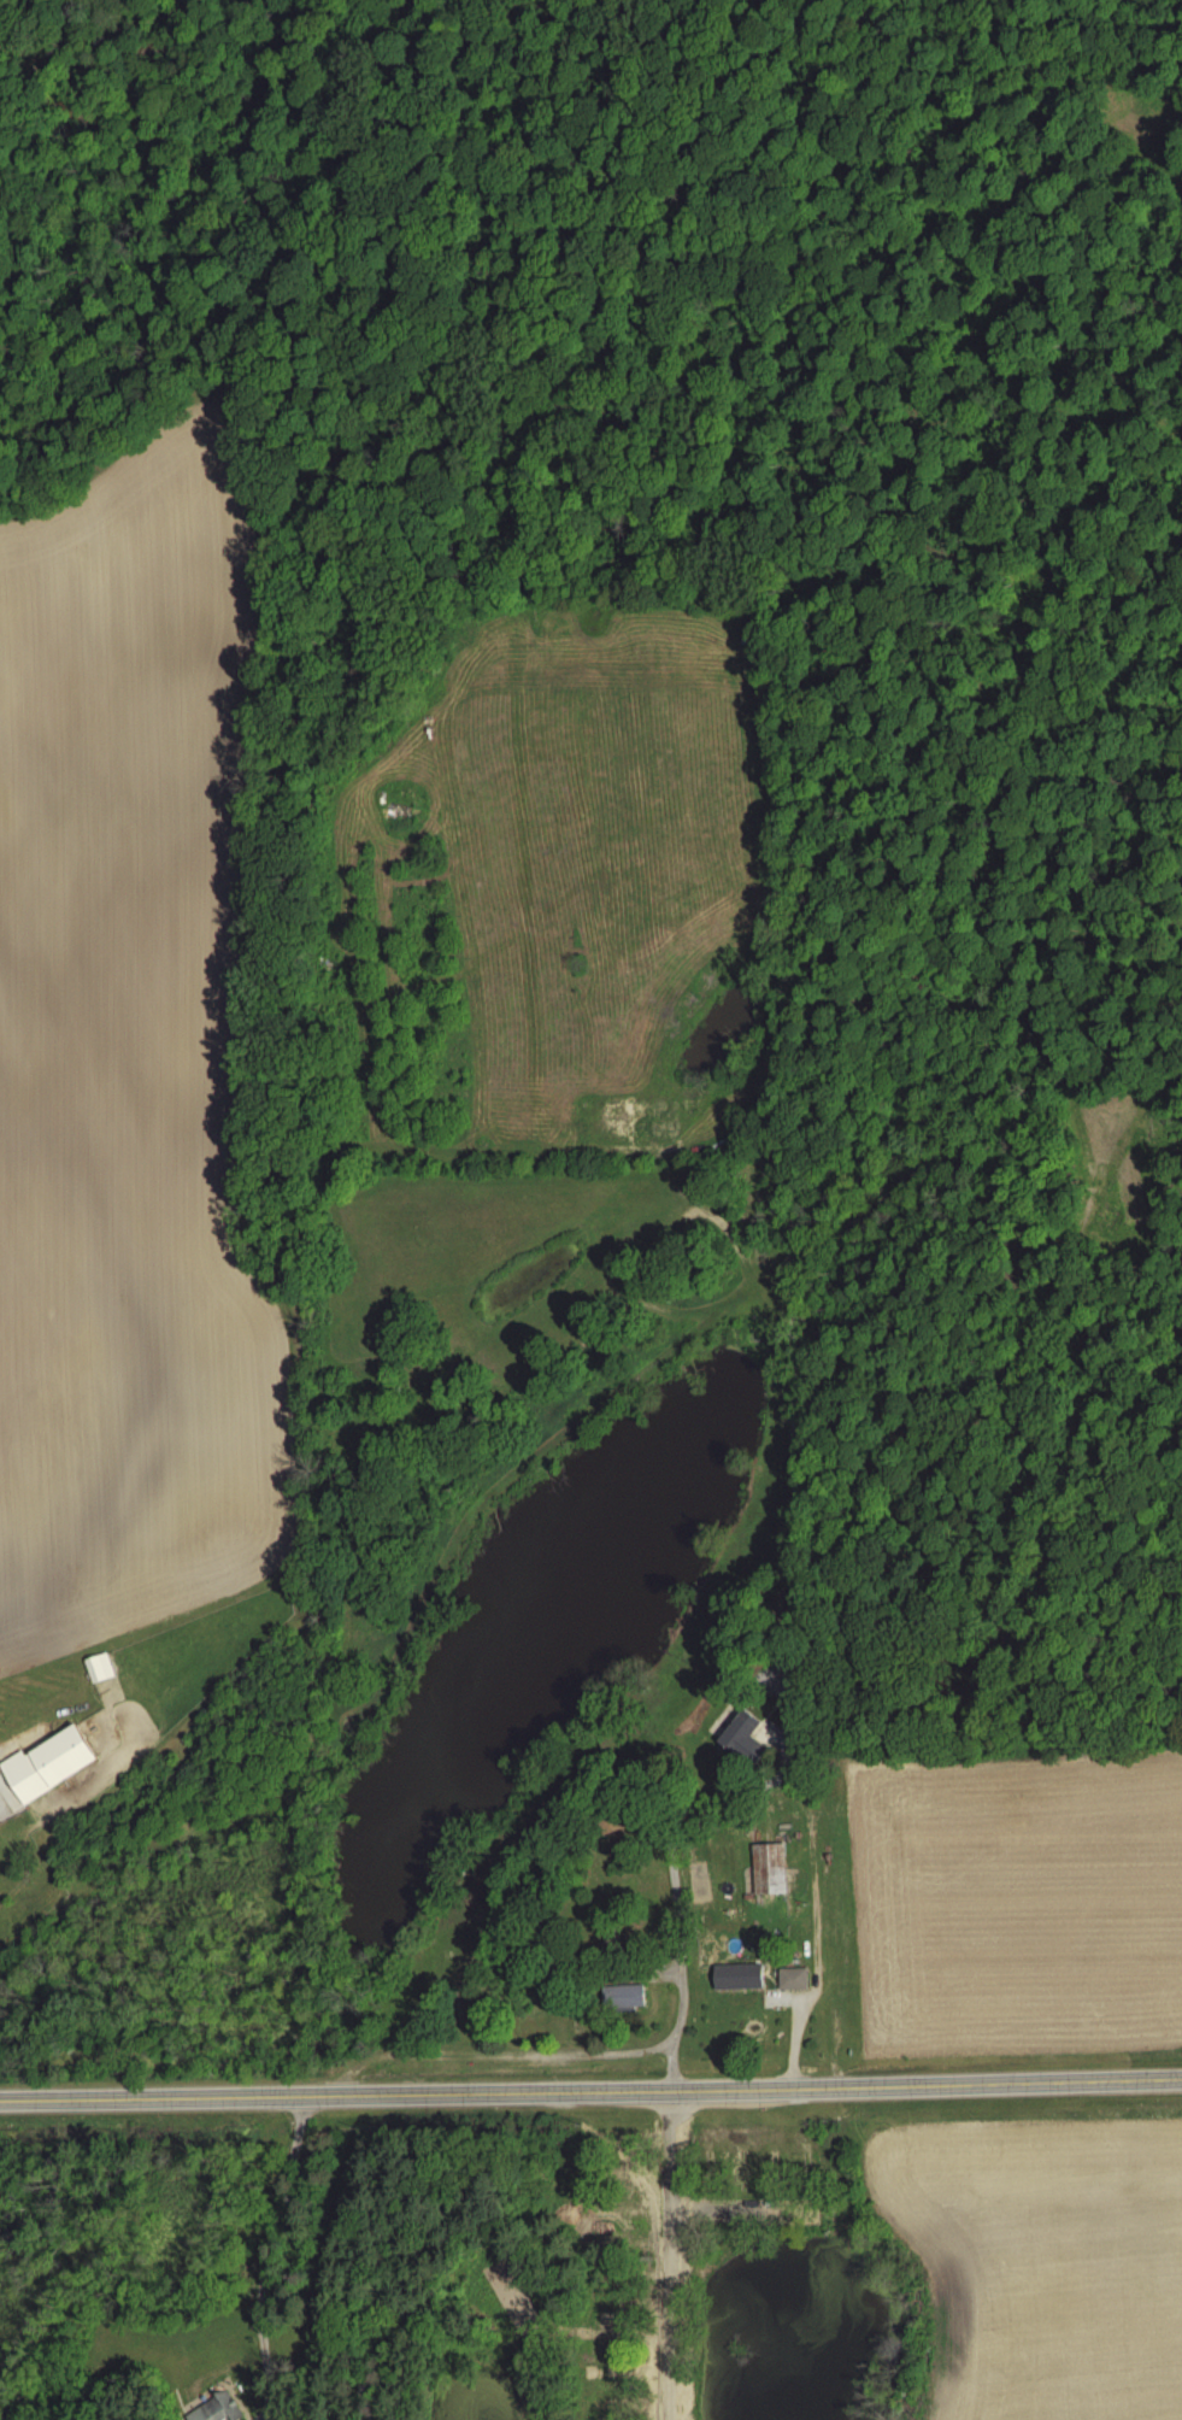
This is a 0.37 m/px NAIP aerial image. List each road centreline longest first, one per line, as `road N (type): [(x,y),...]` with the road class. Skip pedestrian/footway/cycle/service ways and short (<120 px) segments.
road 1 (primary): [(1181,2084),(0,2104)]

